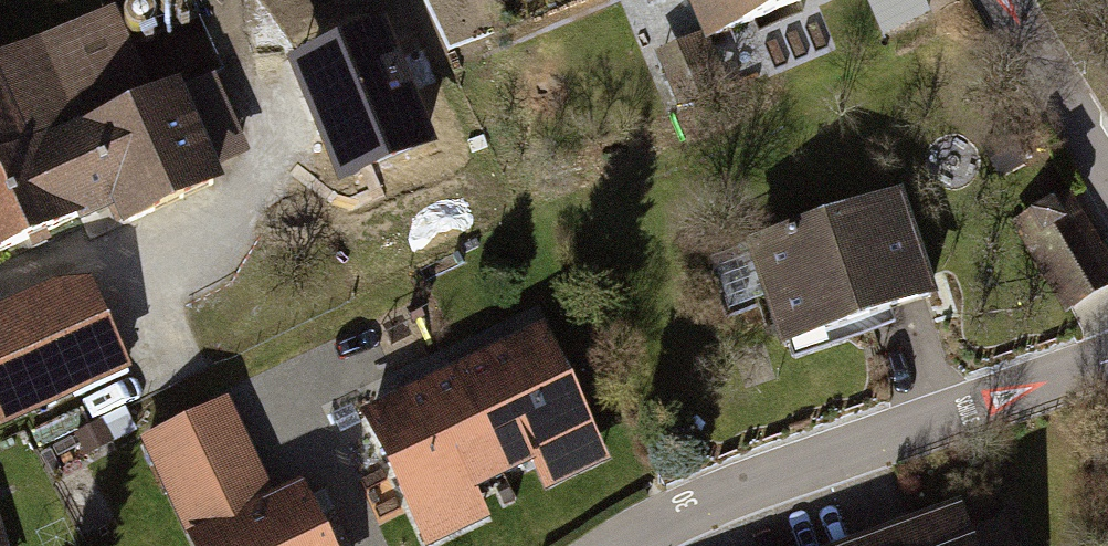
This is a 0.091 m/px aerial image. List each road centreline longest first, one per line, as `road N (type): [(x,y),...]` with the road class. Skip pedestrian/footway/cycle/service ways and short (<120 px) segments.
road 1 (residential): [(1107,365),(668,517),(624,545)]
road 2 (residential): [(1003,0),(1107,166)]

